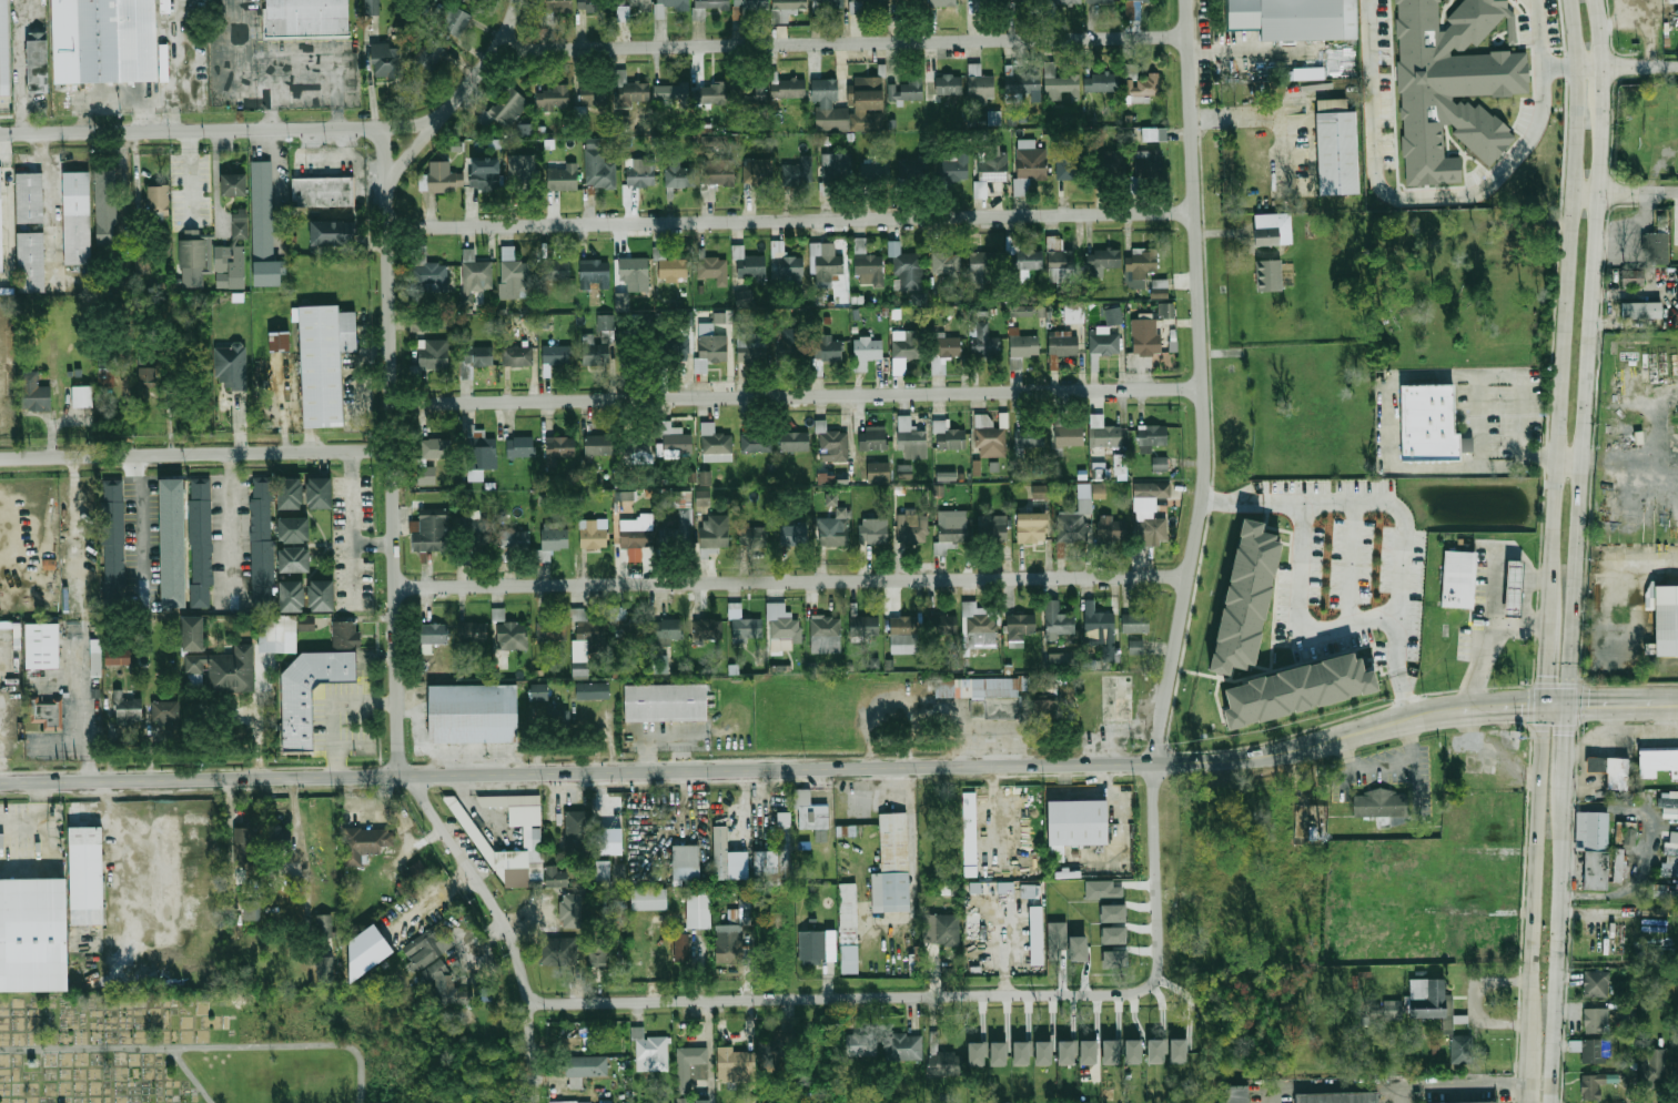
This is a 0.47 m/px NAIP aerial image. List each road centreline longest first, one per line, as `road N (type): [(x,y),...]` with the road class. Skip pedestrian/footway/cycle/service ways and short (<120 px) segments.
road 1 (tertiary): [(0,785),(1155,761),(1193,768),(1274,759),(1340,738)]
road 2 (residential): [(1128,989),(1146,985),(1158,969),(1159,720),(1207,473),(1187,0)]
road 3 (residential): [(392,405),(1204,388)]
road 4 (residential): [(390,226),(1195,213)]
road 5 (residential): [(395,588),(1189,575)]
road 6 (secondary): [(1575,700),(1605,194),(1606,0)]
road 7 (residential): [(499,49),(1186,36)]
road 8 (residential): [(533,1102),(528,1005),(516,955),(415,797),(400,751),(392,452)]
road 9 (residential): [(528,1005),(1128,989)]
road 10 (secondary): [(1576,0),(1579,64),(1554,549)]
road 11 (residential): [(0,133),(436,121)]
road 12 (residential): [(0,459),(392,452)]
road 13 (residential): [(392,452),(388,186),(436,121)]
road 14 (secondary): [(1543,699),(1532,1024)]
road 15 (secondary): [(1555,1102),(1568,846)]
road 16 (secondary): [(1554,549),(1543,699)]
road 17 (residential): [(436,121),(499,49),(518,0)]
road 18 (secondary): [(1568,846),(1575,700)]
road 19 (tertiary): [(1411,714),(1543,699)]

